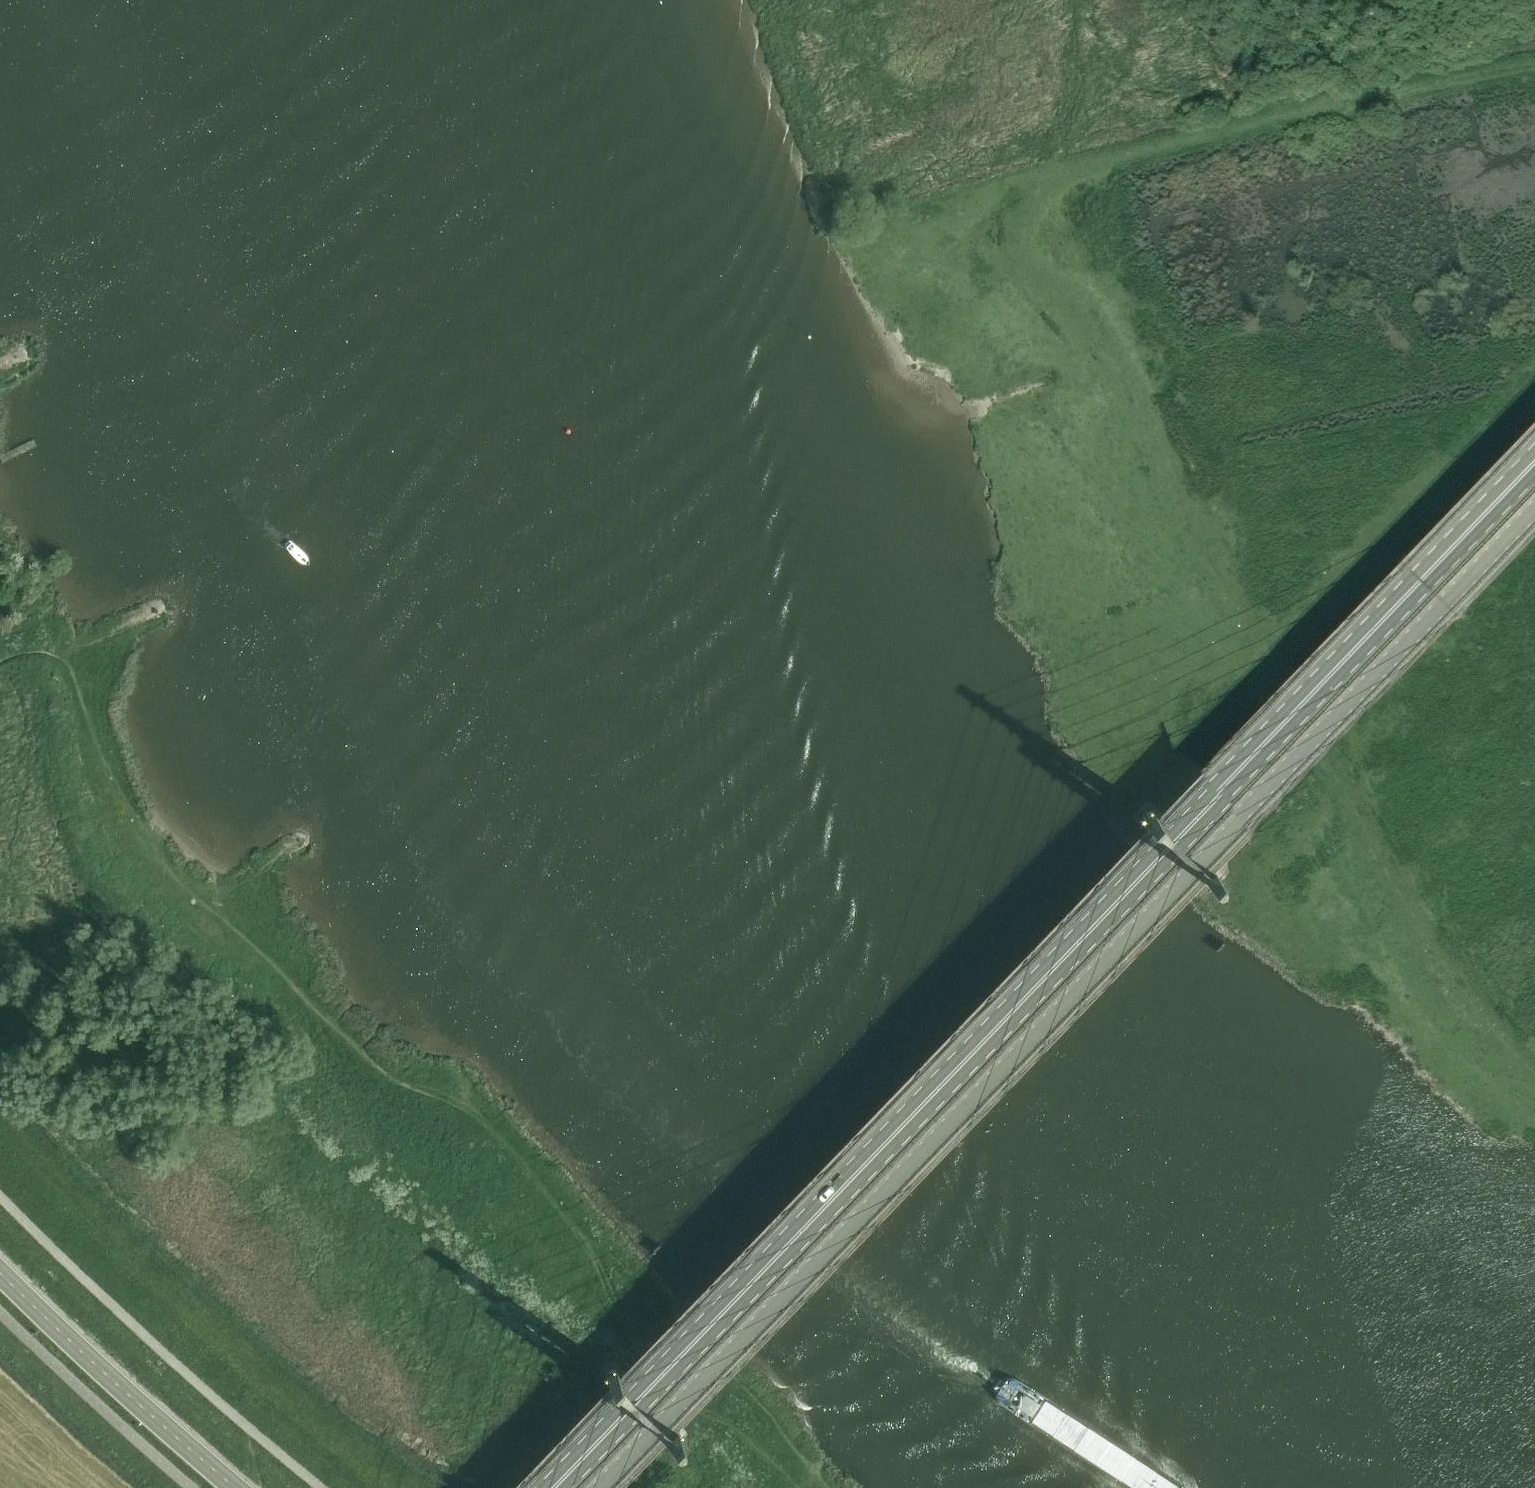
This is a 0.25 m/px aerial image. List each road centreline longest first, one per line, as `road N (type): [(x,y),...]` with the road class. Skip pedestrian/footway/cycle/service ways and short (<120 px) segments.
road 1 (primary): [(544,1487),(1534,457)]
road 2 (unclassified): [(591,1487),(1534,504)]
road 3 (secondary): [(237,1487),(0,1270)]

